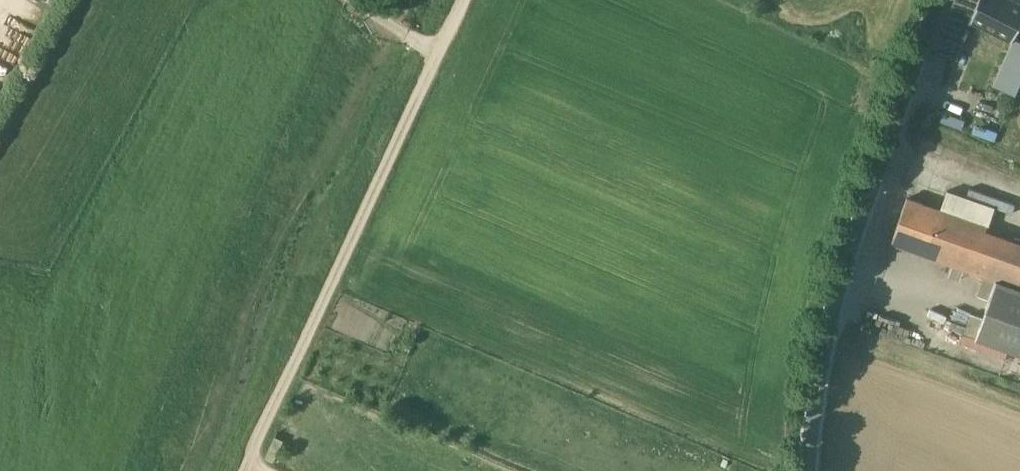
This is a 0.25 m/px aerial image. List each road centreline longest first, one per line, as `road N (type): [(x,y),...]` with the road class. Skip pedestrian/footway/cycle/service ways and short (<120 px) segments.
road 1 (track): [(463,0),(244,470)]
road 2 (tertiary): [(809,470),(815,407),(852,241),(938,0)]

